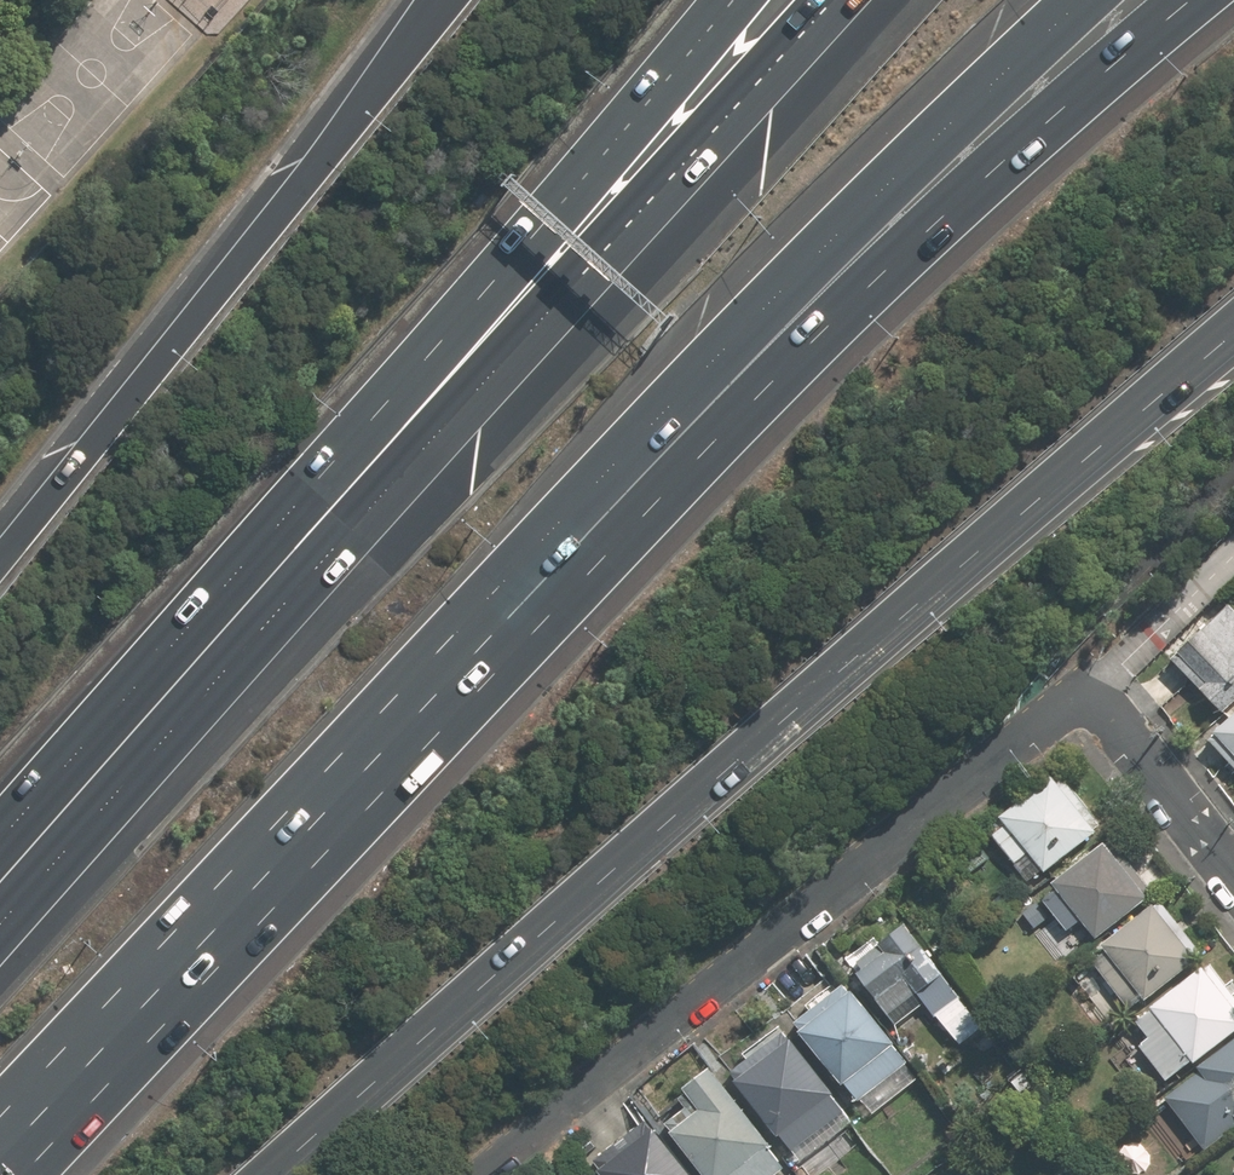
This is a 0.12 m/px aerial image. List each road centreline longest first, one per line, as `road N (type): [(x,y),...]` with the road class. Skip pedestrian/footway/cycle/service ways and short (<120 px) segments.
road 1 (motorway): [(1233,328),(758,736),(276,1174)]
road 2 (residential): [(1233,876),(1100,705),(1078,692),(481,1174)]
road 3 (motorway): [(171,725),(831,0)]
road 4 (motorway): [(1191,0),(817,341),(481,607)]
road 5 (motorway): [(171,725),(525,245),(727,0)]
road 6 (motorway): [(1083,0),(775,298),(481,607)]
road 7 (motorway): [(481,607),(0,1141)]
road 8 (motorway): [(0,539),(433,0)]
road 9 (motorway): [(0,913),(171,725)]

